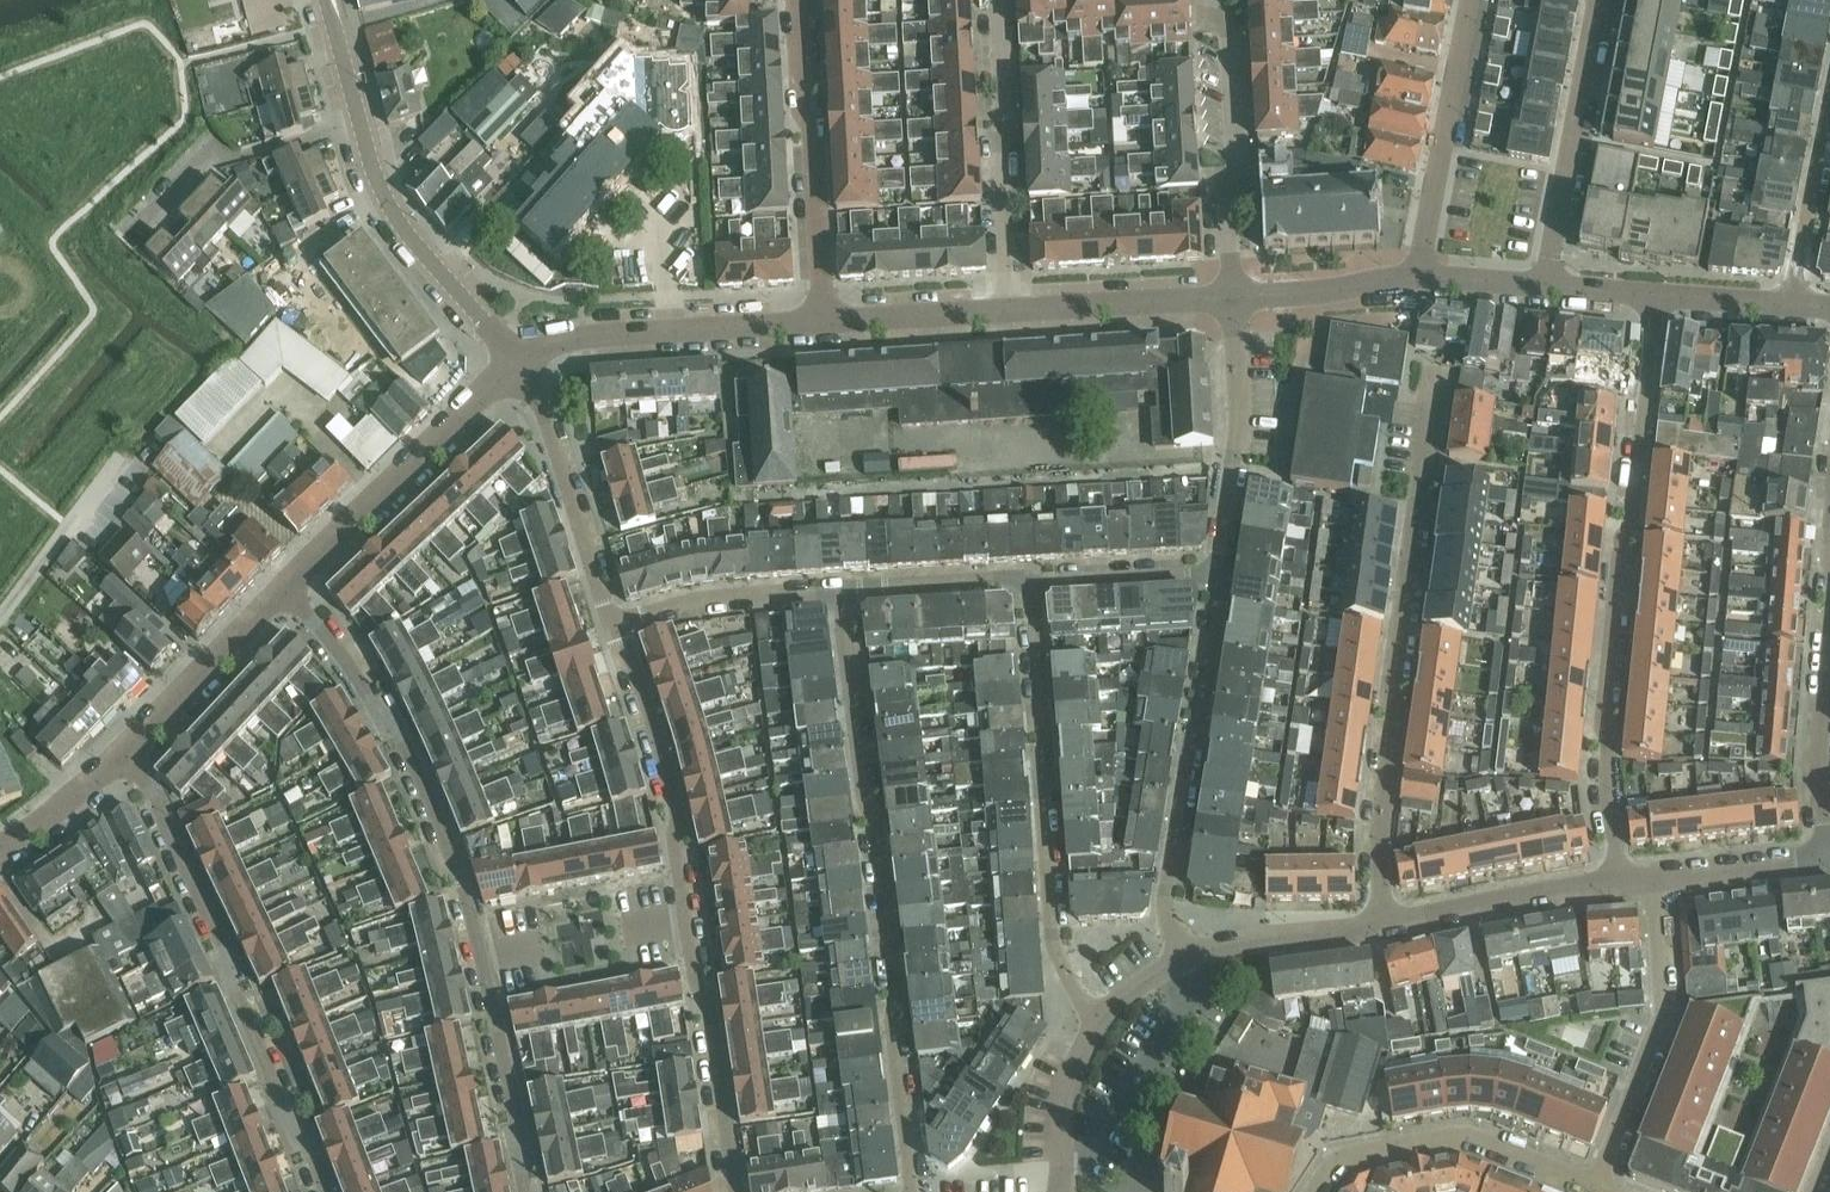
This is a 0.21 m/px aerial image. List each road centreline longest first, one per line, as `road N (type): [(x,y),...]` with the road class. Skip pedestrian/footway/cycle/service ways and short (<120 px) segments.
road 1 (residential): [(838,594),(863,801),(876,821),(912,1191)]
road 2 (residential): [(1615,882),(1605,753),(1651,294)]
road 3 (residential): [(1381,924),(1392,698),(1438,367)]
road 4 (residential): [(317,1191),(220,943),(127,745)]
road 5 (residential): [(1091,1023),(1051,934),(1033,586)]
road 6 (residential): [(296,590),(381,716),(456,870),(481,962)]
road 7 (residential): [(1216,571),(1162,909),(1181,955)]
road 8 (residential): [(1232,297),(1227,187),(1238,167),(1230,24),(1208,25),(1211,0)]
road 9 (residential): [(296,590),(521,359)]
road 10 (residential): [(823,320),(799,0)]
road 11 (residential): [(1597,1184),(1662,1014),(1653,878)]
road 12 (residential): [(1597,1184),(1471,1134),(1334,1160),(1311,1191)]
road 13 (residential): [(685,923),(672,840),(677,818),(615,623)]
road 14 (residential): [(1008,310),(1000,0)]
road 15 (residential): [(521,359),(556,339),(608,332),(823,320)]
road 16 (residential): [(1598,0),(1544,285)]
road 17 (residential): [(521,359),(407,234),(361,124)]
road 18 (residential): [(1416,276),(1469,0)]
road 19 (residential): [(615,623),(521,359)]
road 20 (residential): [(1232,297),(1237,427),(1216,571)]
road 21 (residential): [(737,1191),(708,1003),(694,980),(685,923)]
road 22 (residential): [(134,230),(216,146),(230,161),(361,124)]
road 23 (unclassified): [(1061,1159),(1085,1152),(1189,997),(1181,955)]
road 24 (unclassified): [(1381,924),(1615,882)]
road 25 (residential): [(481,962),(525,1191)]
road 26 (residential): [(127,745),(296,590)]
road 27 (residential): [(838,594),(719,595),(615,623)]
road 28 (residential): [(1008,310),(1232,297)]
road 29 (residential): [(1790,303),(1829,96)]
road 30 (residential): [(481,962),(685,923)]
road 31 (unclassified): [(1829,653),(1820,775),(1828,857)]
road 32 (unclassified): [(1181,955),(1381,924)]
road 33 (residential): [(1033,586),(1011,578),(838,594)]
road 34 (residential): [(1232,297),(1326,292),(1416,276)]
road 35 (residential): [(823,320),(1008,310)]
road 36 (residential): [(1216,571),(1033,586)]
road 37 (residential): [(1653,878),(1828,857)]
road 38 (residential): [(0,845),(52,813),(127,745)]
road 39 (unclassified): [(1061,1159),(1063,1100),(1091,1023)]
road 40 (residential): [(1651,294),(1790,303)]
road 41 (residential): [(361,124),(327,0)]
road 42 (residential): [(1416,276),(1544,285)]

